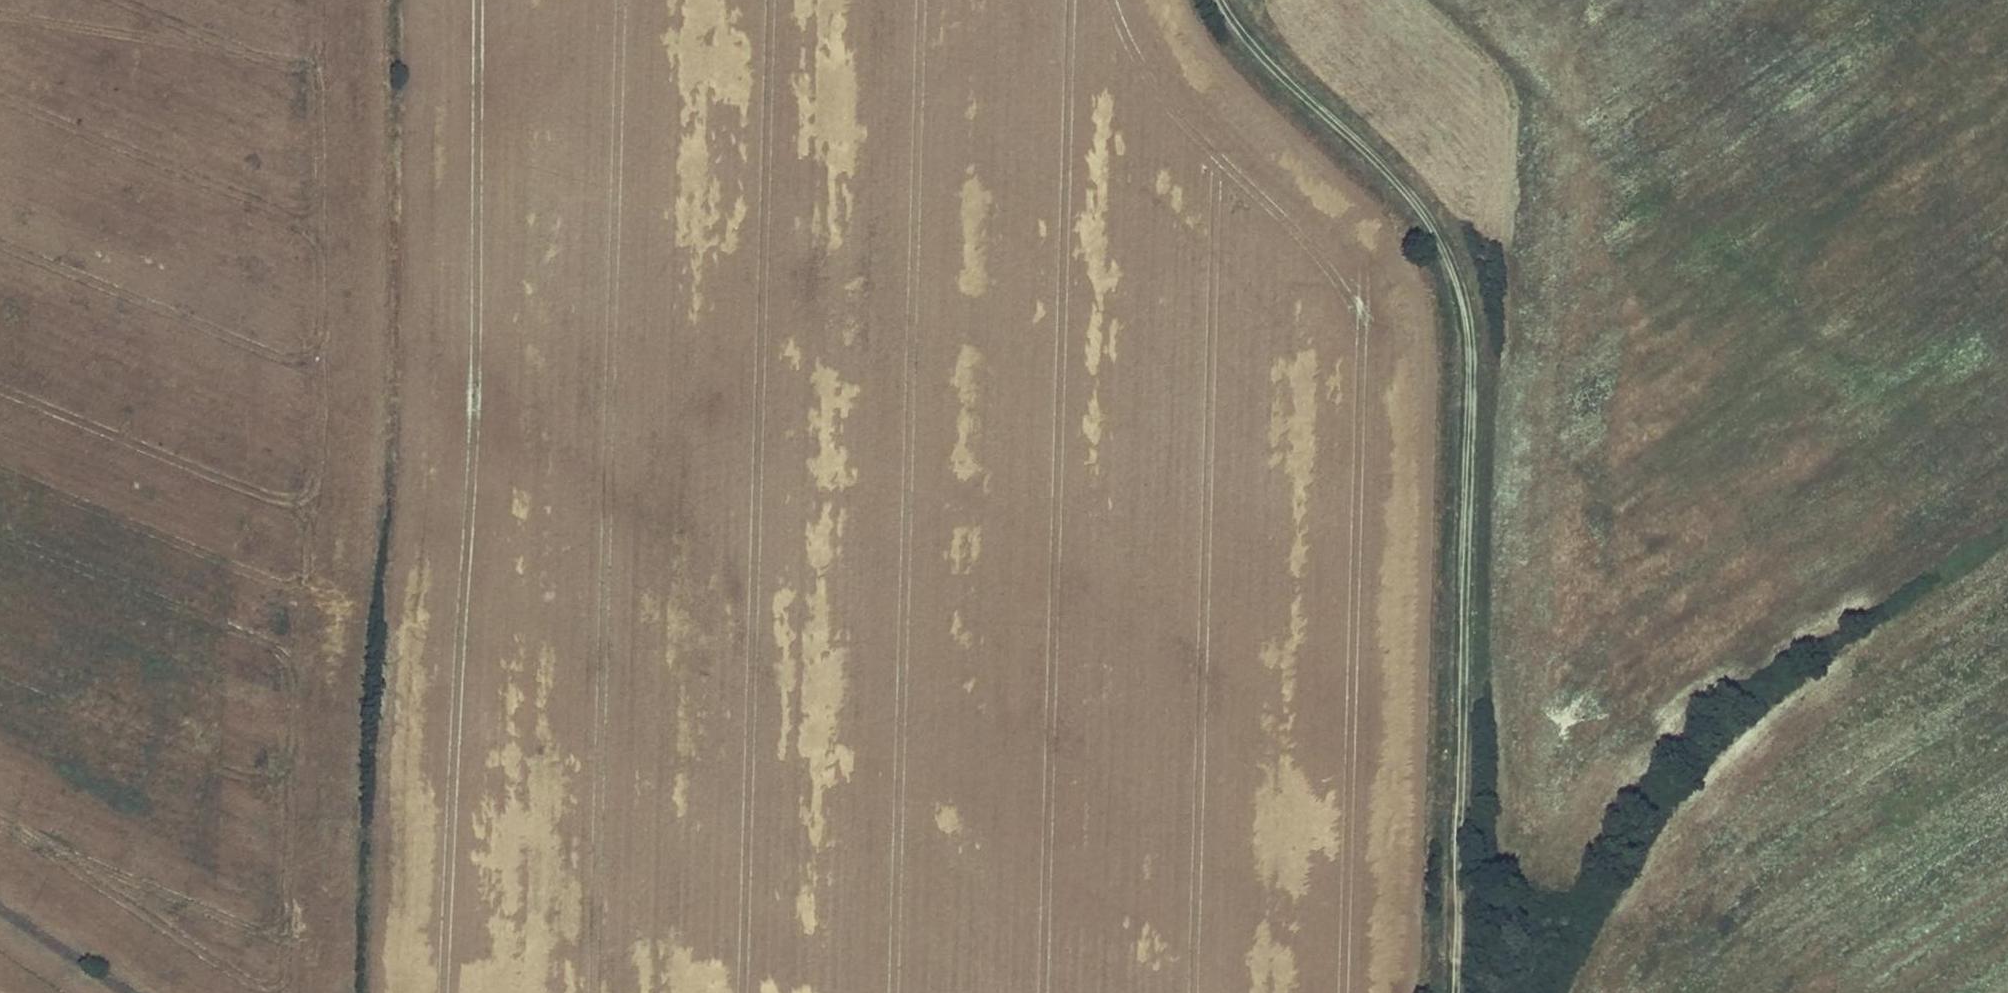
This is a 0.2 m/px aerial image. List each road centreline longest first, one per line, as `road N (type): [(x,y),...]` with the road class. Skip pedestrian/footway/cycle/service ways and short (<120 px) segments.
road 1 (track): [(1449,992),(1465,487),(1461,348),(1447,270),(1414,204),(1281,82),(1221,0)]

